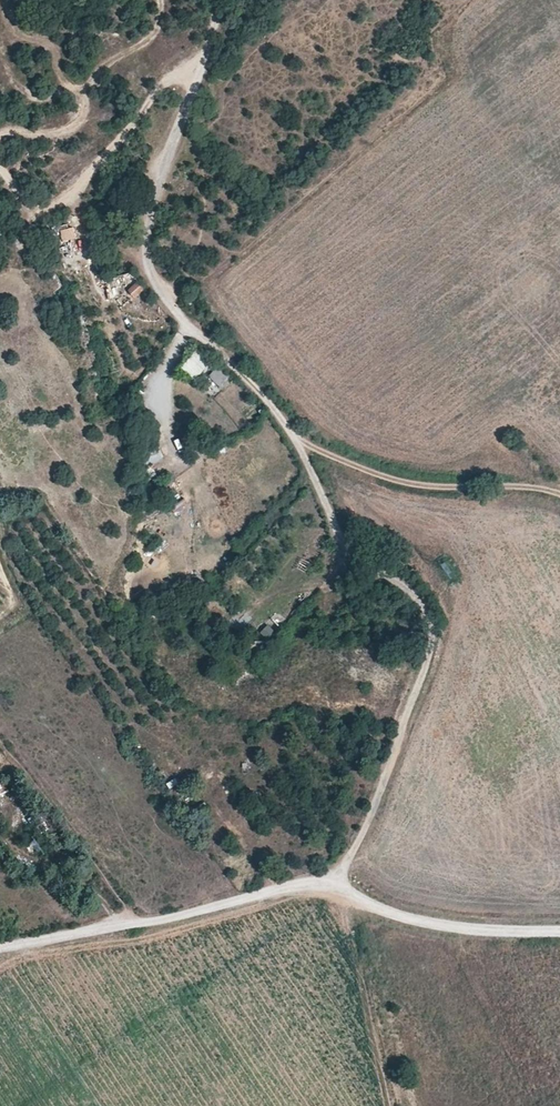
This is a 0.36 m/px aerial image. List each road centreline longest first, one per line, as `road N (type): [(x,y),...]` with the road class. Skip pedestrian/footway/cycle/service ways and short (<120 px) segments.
road 1 (track): [(335,878),(367,832),(428,639),(417,595),(347,552),(296,445),(235,363),(167,301),(151,261),(201,0)]
road 2 (track): [(559,496),(393,481),(291,437)]
road 3 (unclassified): [(559,932),(398,915),(335,878)]

